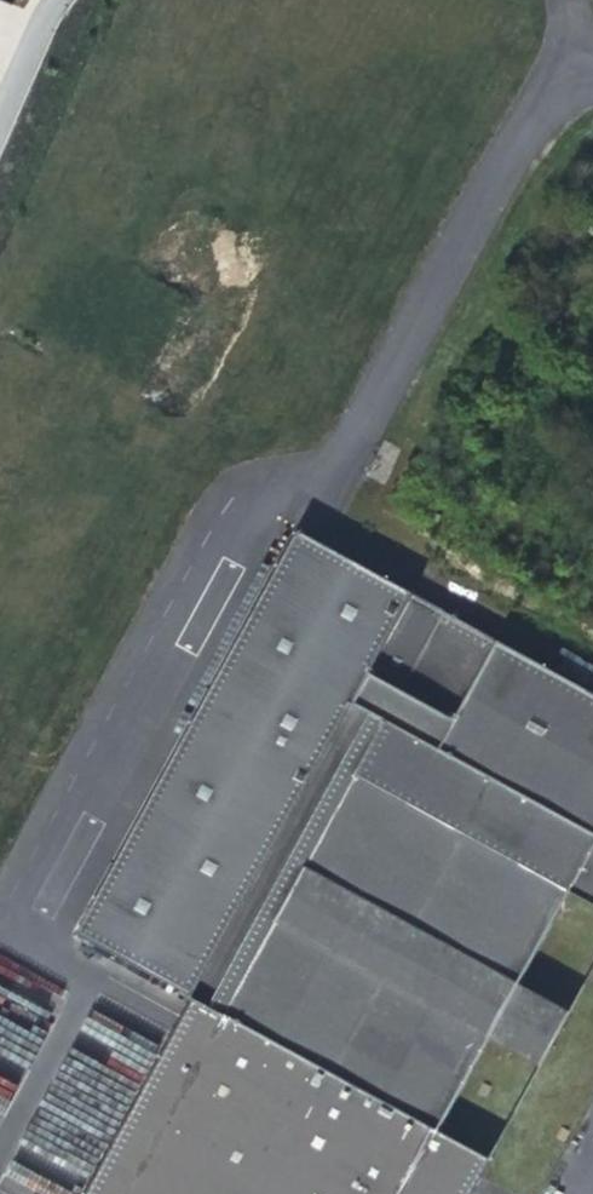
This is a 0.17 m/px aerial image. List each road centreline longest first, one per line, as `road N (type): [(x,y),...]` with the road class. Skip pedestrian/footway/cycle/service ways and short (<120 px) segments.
road 1 (residential): [(57,0),(0,119)]

